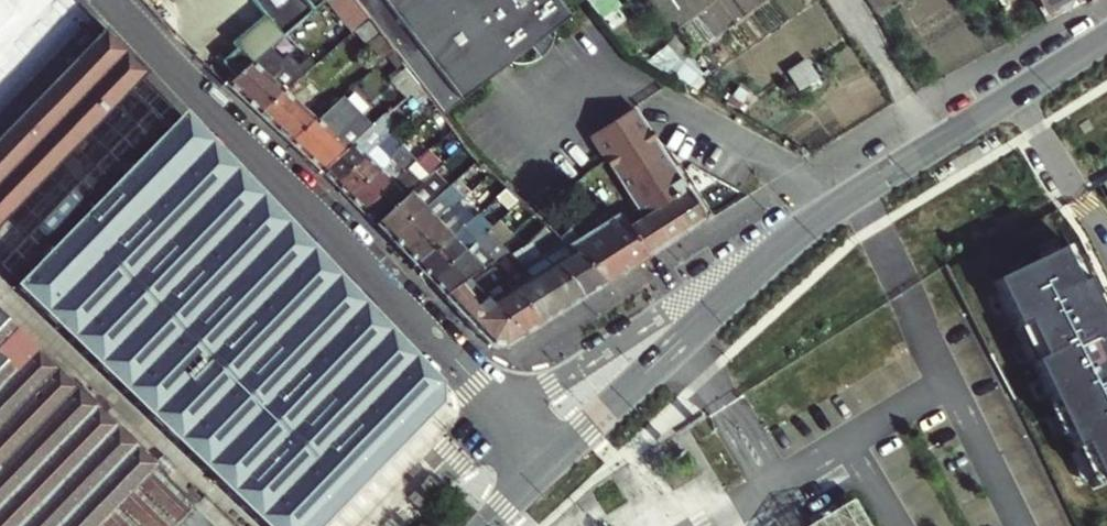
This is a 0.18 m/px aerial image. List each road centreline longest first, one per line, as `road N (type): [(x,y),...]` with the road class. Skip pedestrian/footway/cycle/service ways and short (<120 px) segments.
road 1 (tertiary): [(553,461),(831,208),(1106,38)]
road 2 (residential): [(118,0),(553,461)]

